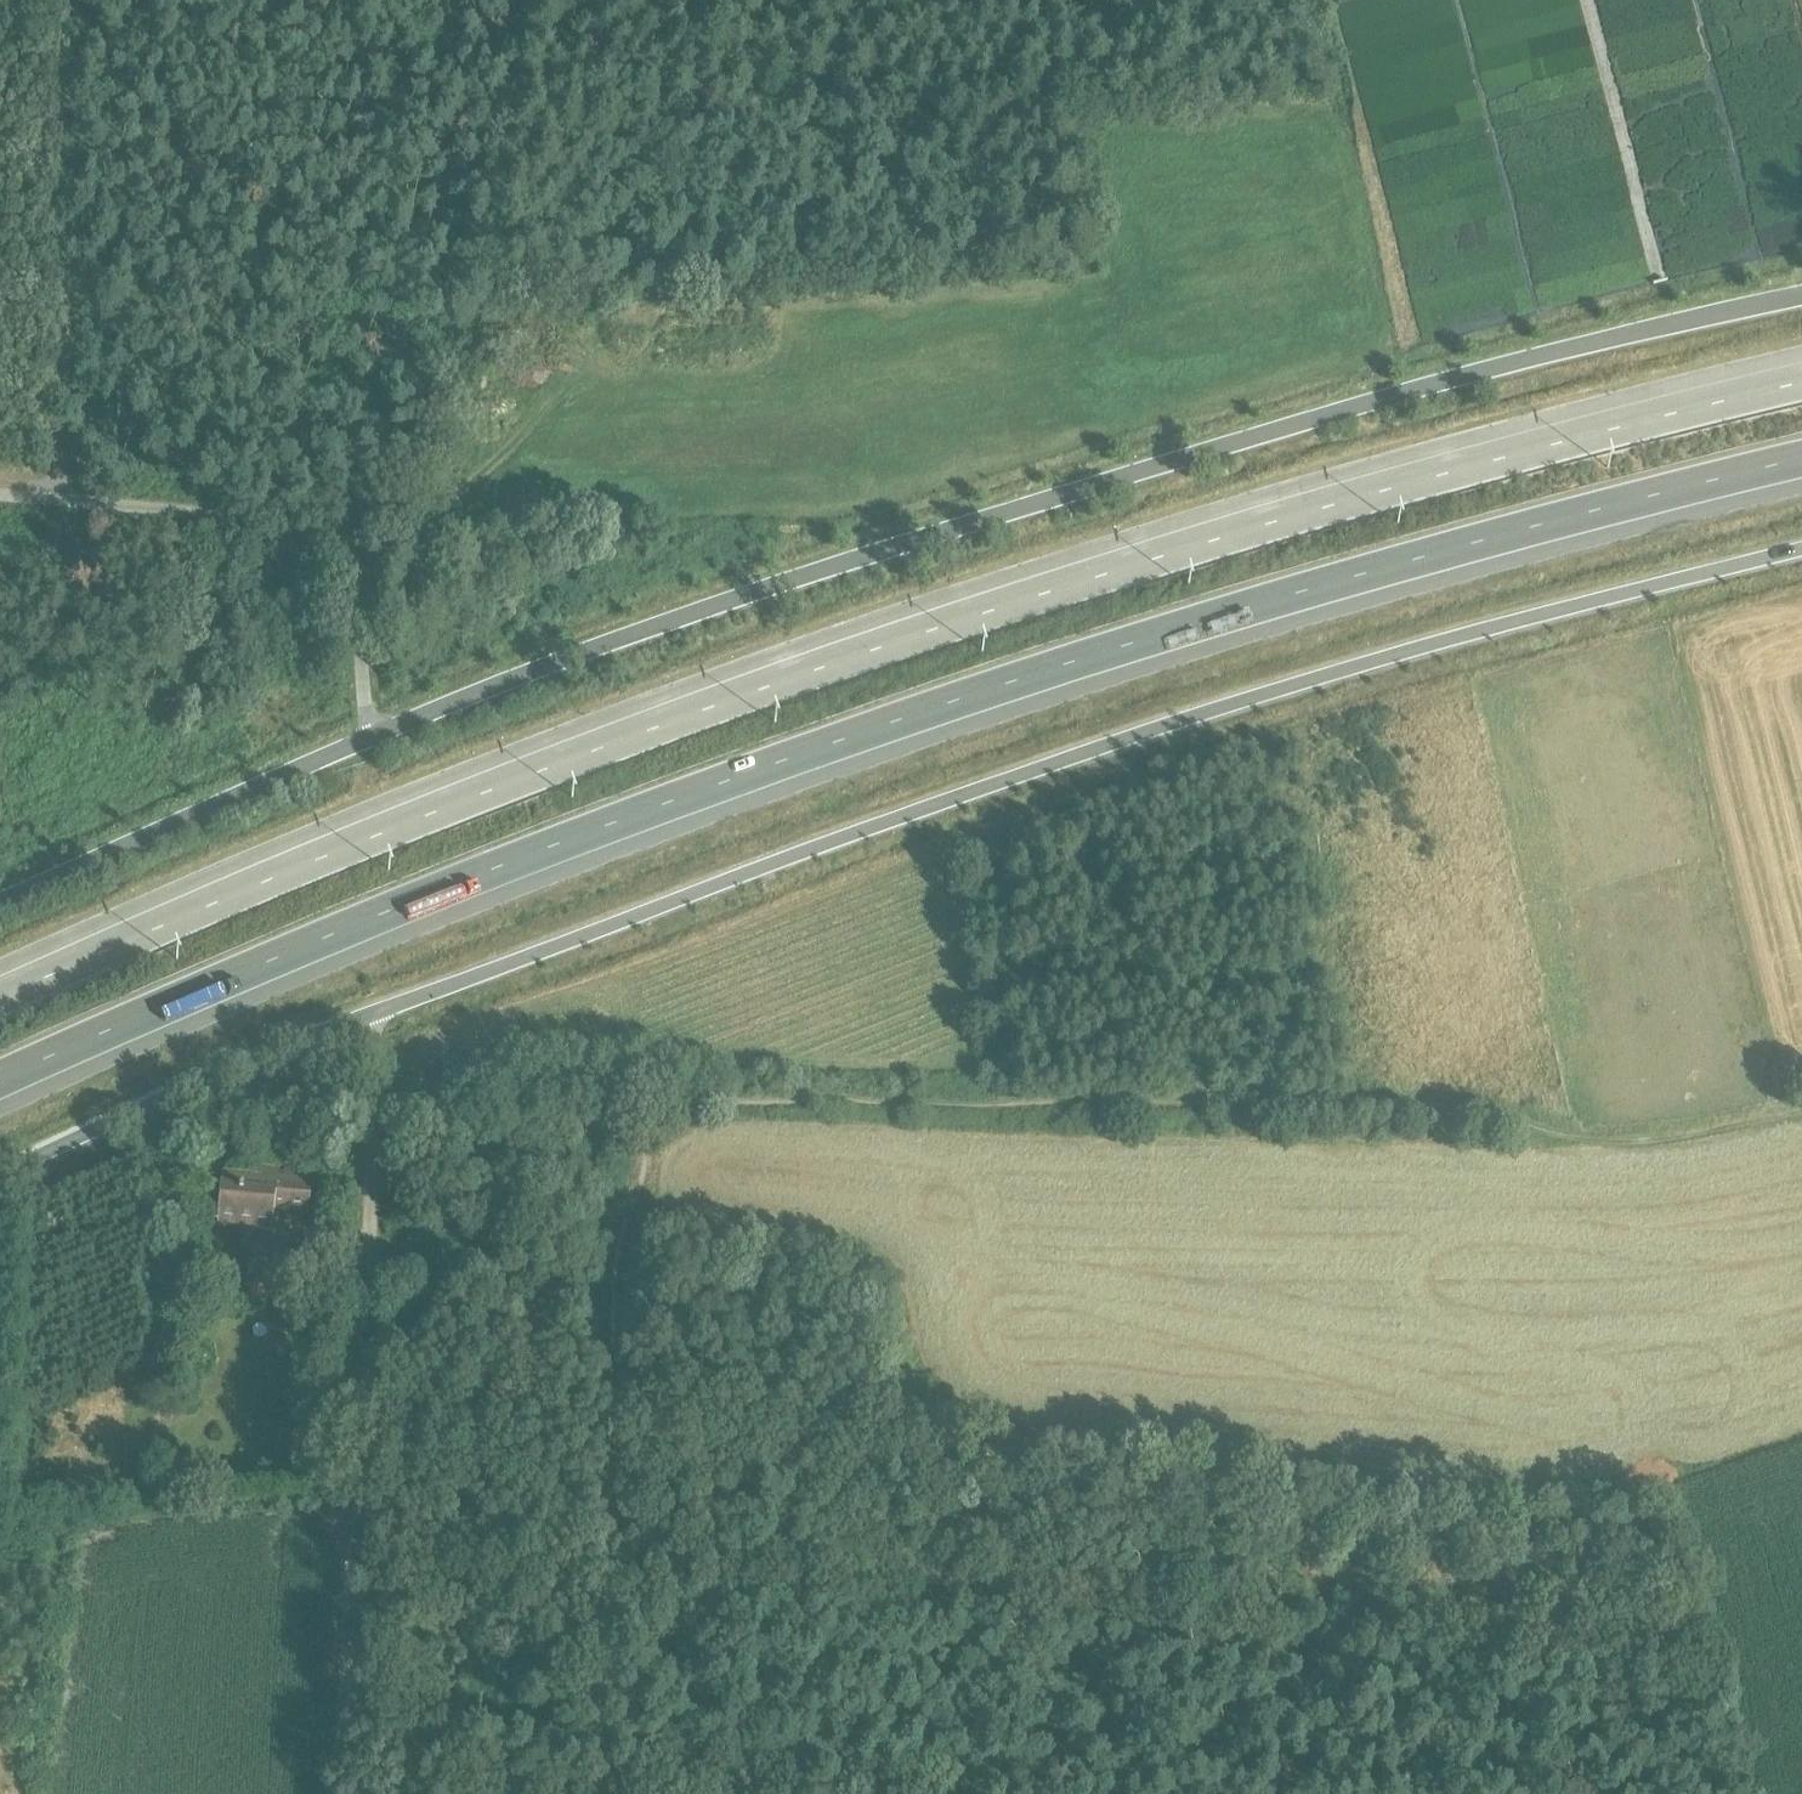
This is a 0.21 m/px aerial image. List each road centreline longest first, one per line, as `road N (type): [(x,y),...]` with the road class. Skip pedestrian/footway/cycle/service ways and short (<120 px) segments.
road 1 (motorway): [(0,1079),(489,871),(1081,659),(1330,581),(1801,459)]
road 2 (motorway): [(1801,384),(1596,433),(1180,551),(839,661),(545,768),(0,1000)]
road 3 (unclassified): [(1801,545),(1181,720),(373,1015)]
road 4 (tertiary): [(1801,303),(1537,361),(1177,461),(821,569),(590,649),(367,739)]
road 5 (track): [(376,1078),(377,1239),(353,1793)]
road 6 (unclassified): [(367,739),(355,600),(320,549),(154,515),(0,504)]
road 7 (track): [(61,509),(69,0)]
road 8 (unclassified): [(373,1015),(0,1174)]
road 9 (tertiary): [(367,739),(0,904)]

